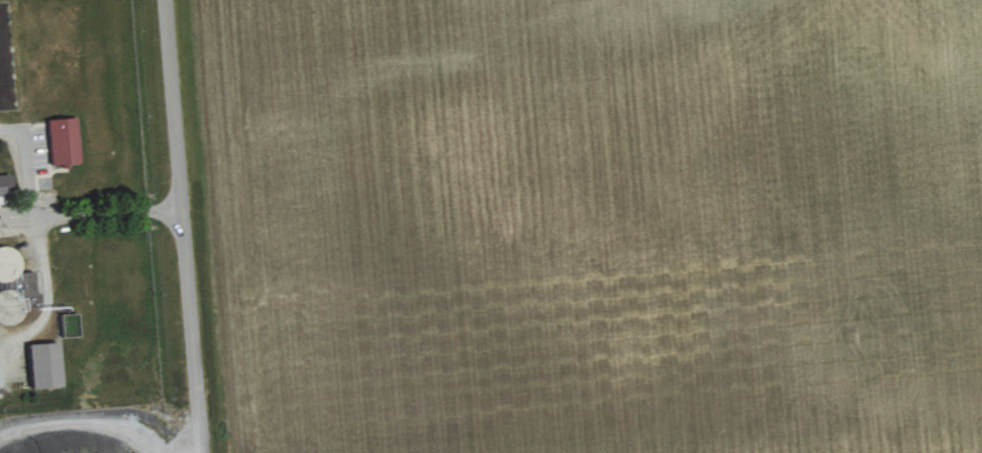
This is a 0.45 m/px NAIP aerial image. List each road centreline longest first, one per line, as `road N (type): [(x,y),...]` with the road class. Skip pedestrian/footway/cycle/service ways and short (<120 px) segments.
road 1 (residential): [(202,452),(161,0)]

